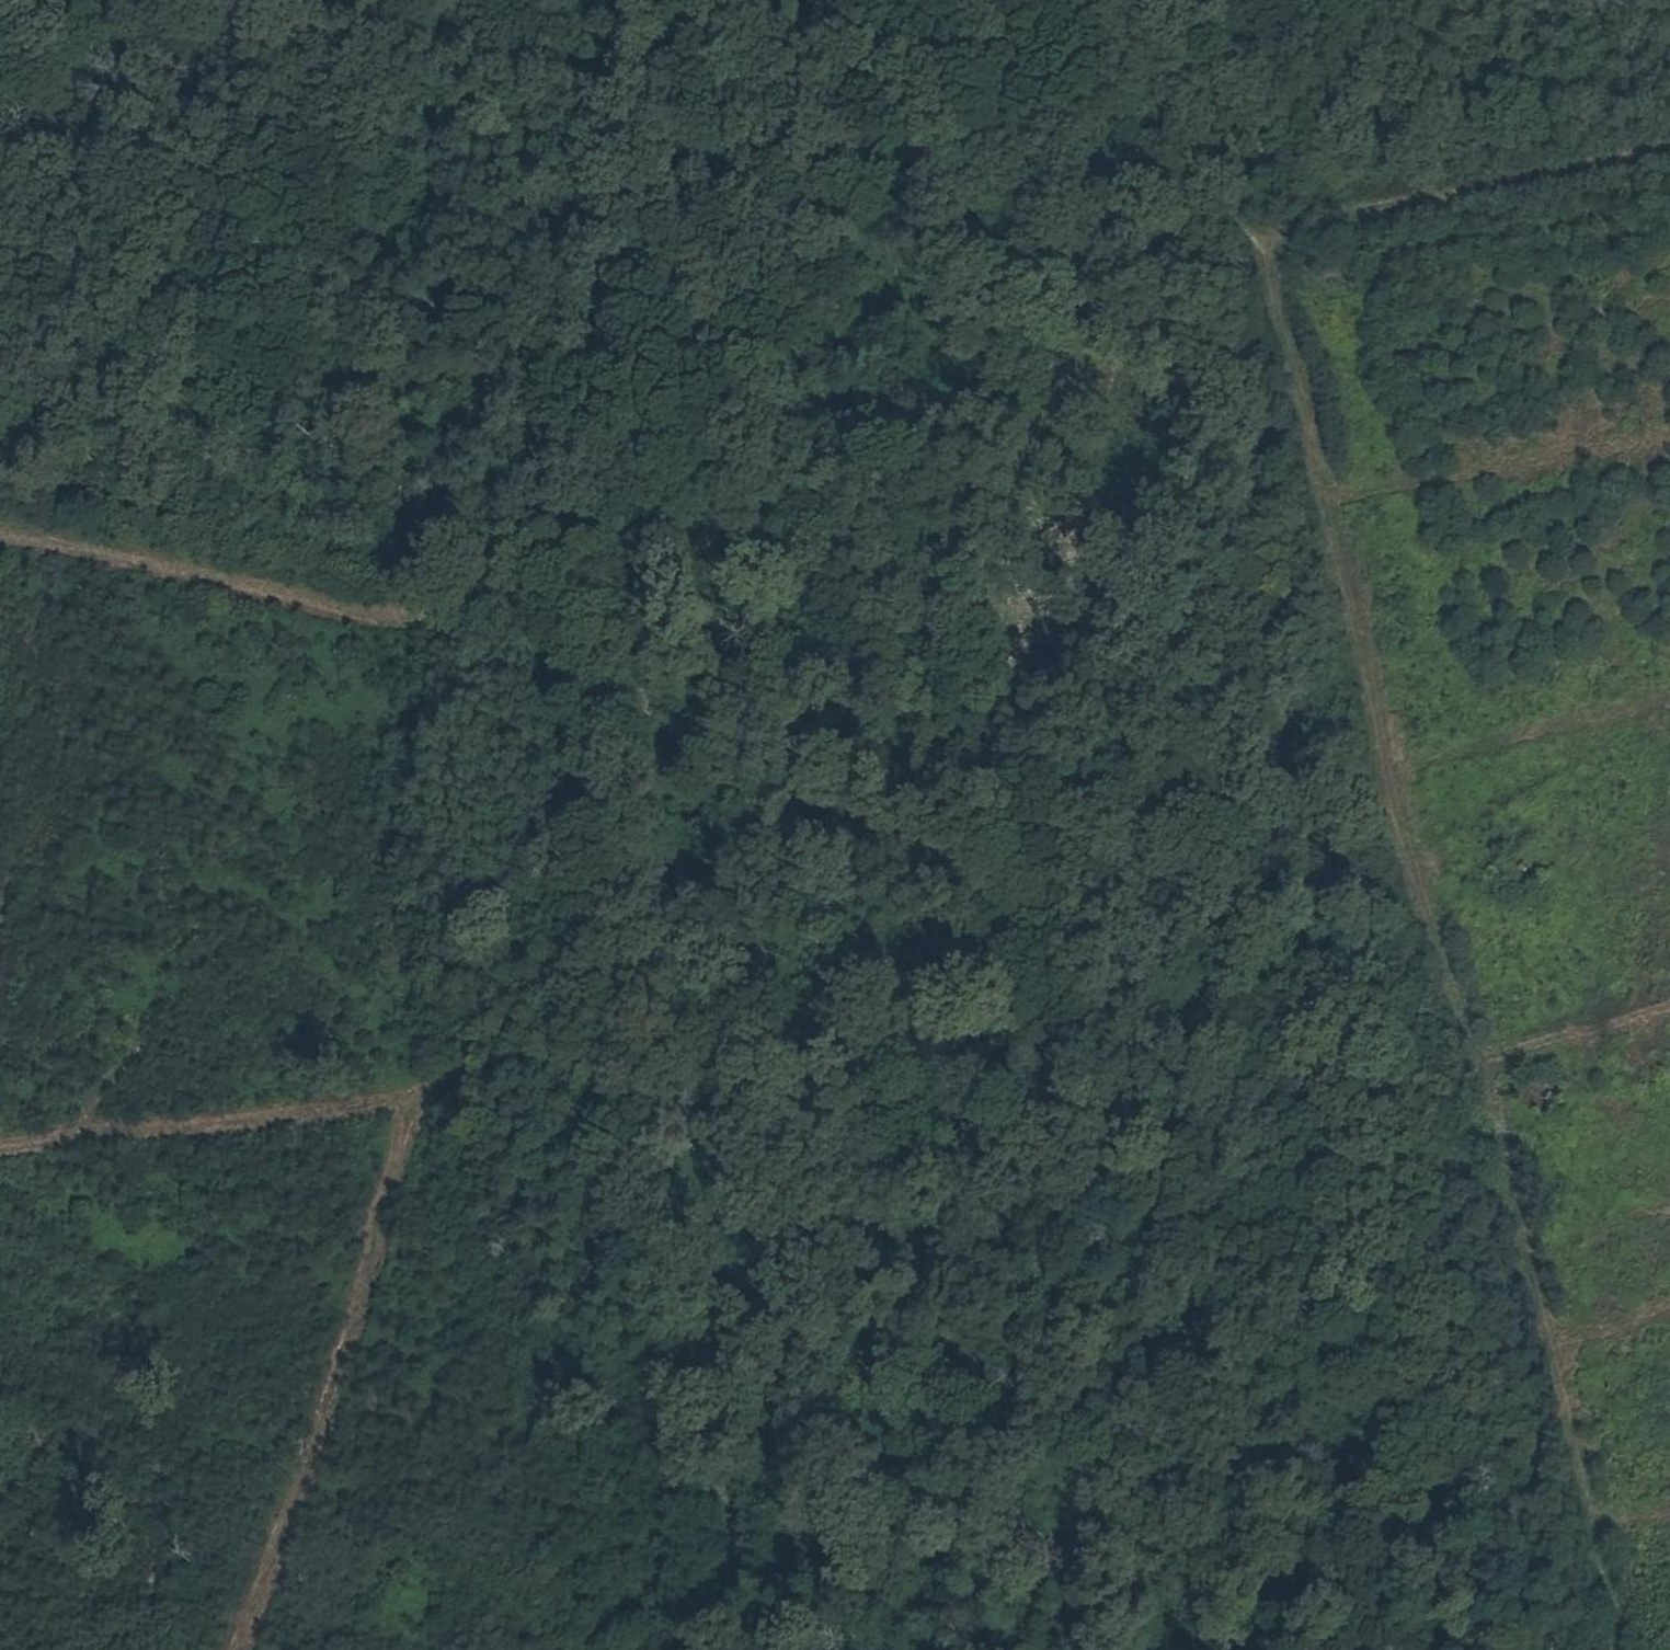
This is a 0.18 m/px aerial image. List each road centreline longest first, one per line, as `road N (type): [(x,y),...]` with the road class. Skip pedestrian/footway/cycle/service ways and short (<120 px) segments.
road 1 (track): [(1669,134),(1261,229)]

